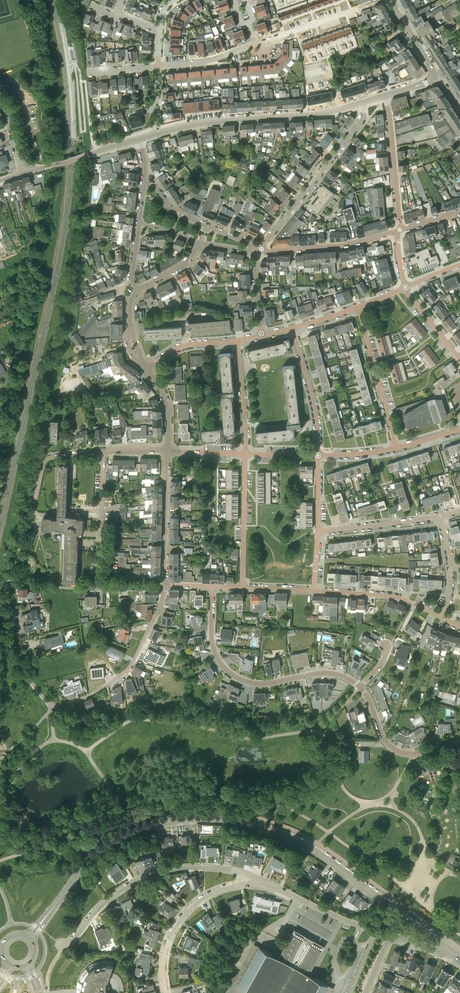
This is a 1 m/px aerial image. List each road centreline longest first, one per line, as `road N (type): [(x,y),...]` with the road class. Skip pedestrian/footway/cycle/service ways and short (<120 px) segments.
road 1 (secondary): [(382,899),(276,832),(183,819),(101,849),(30,937)]
road 2 (residential): [(165,586),(126,670),(90,695),(52,707),(17,659),(7,587),(100,588)]
road 3 (residential): [(360,686),(332,673),(264,684),(233,675),(213,647),(213,586)]
road 4 (residential): [(254,879),(220,868),(157,873),(109,898),(64,945)]
road 5 (tertiary): [(154,134),(362,102)]
road 6 (residential): [(258,250),(360,123),(362,102)]
road 7 (residential): [(166,992),(165,955),(183,916),(208,895),(254,879)]
road 8 (residential): [(390,936),(254,879)]
road 9 (residential): [(392,449),(358,307)]
road 10 (residential): [(258,250),(343,245),(398,231)]
road 11 (residential): [(105,451),(100,588)]
road 12 (residential): [(459,745),(396,750),(360,686)]
road 13 (residential): [(165,586),(168,450)]
road 14 (residential): [(398,231),(385,96)]
road 15 (residential): [(255,44),(383,0)]
road 16 (residential): [(243,588),(245,454)]
road 17 (residential): [(441,617),(397,597),(313,590)]
road 18 (residential): [(258,250),(172,211),(145,184)]
road 19 (residential): [(319,454),(293,327)]
road 20 (residential): [(319,530),(440,516)]
road 21 (tertiary): [(23,173),(139,139)]

